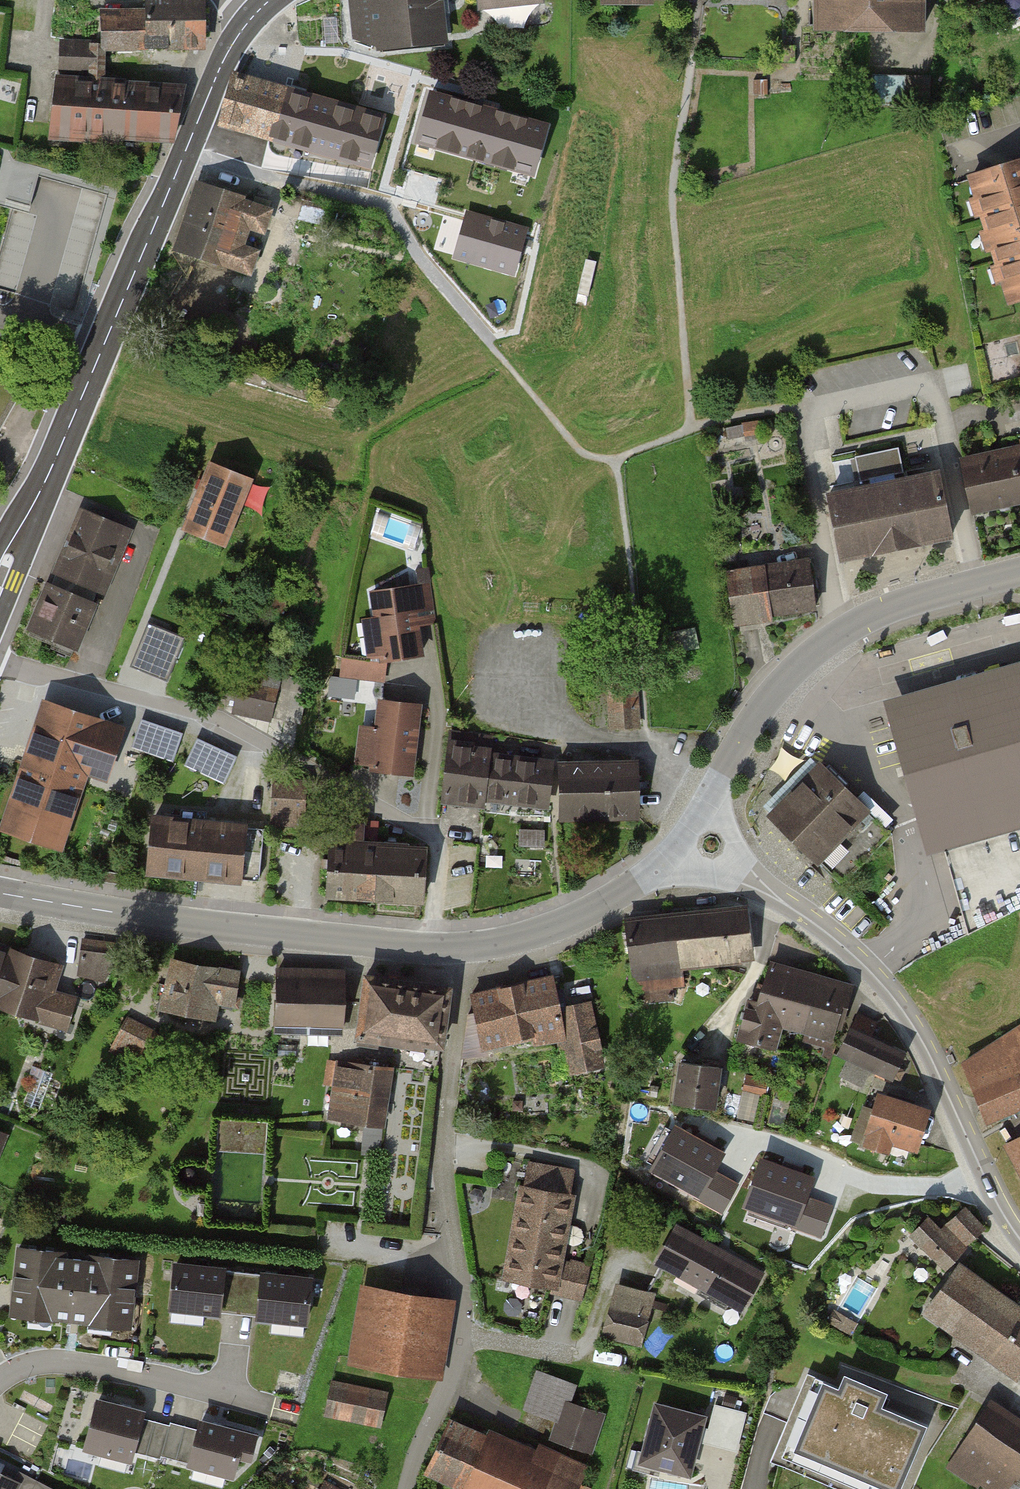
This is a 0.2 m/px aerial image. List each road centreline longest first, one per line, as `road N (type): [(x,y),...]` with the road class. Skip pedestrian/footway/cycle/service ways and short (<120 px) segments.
road 1 (primary): [(0,578),(212,85),(253,14)]
road 2 (residential): [(407,1488),(455,1367),(460,1330),(442,1160),(466,947)]
road 3 (residential): [(466,947),(147,917),(0,893)]
road 4 (residential): [(0,664),(221,720),(428,835)]
road 5 (residential): [(747,875),(848,942),(894,988),(937,1056),(1019,1228)]
road 6 (residential): [(1019,572),(915,599),(839,631),(767,702),(718,784)]
road 7 (residential): [(0,1379),(60,1360),(272,1404)]
road 8 (residential): [(644,878),(572,919),(466,947)]
road 9 (residential): [(718,784),(644,878)]

